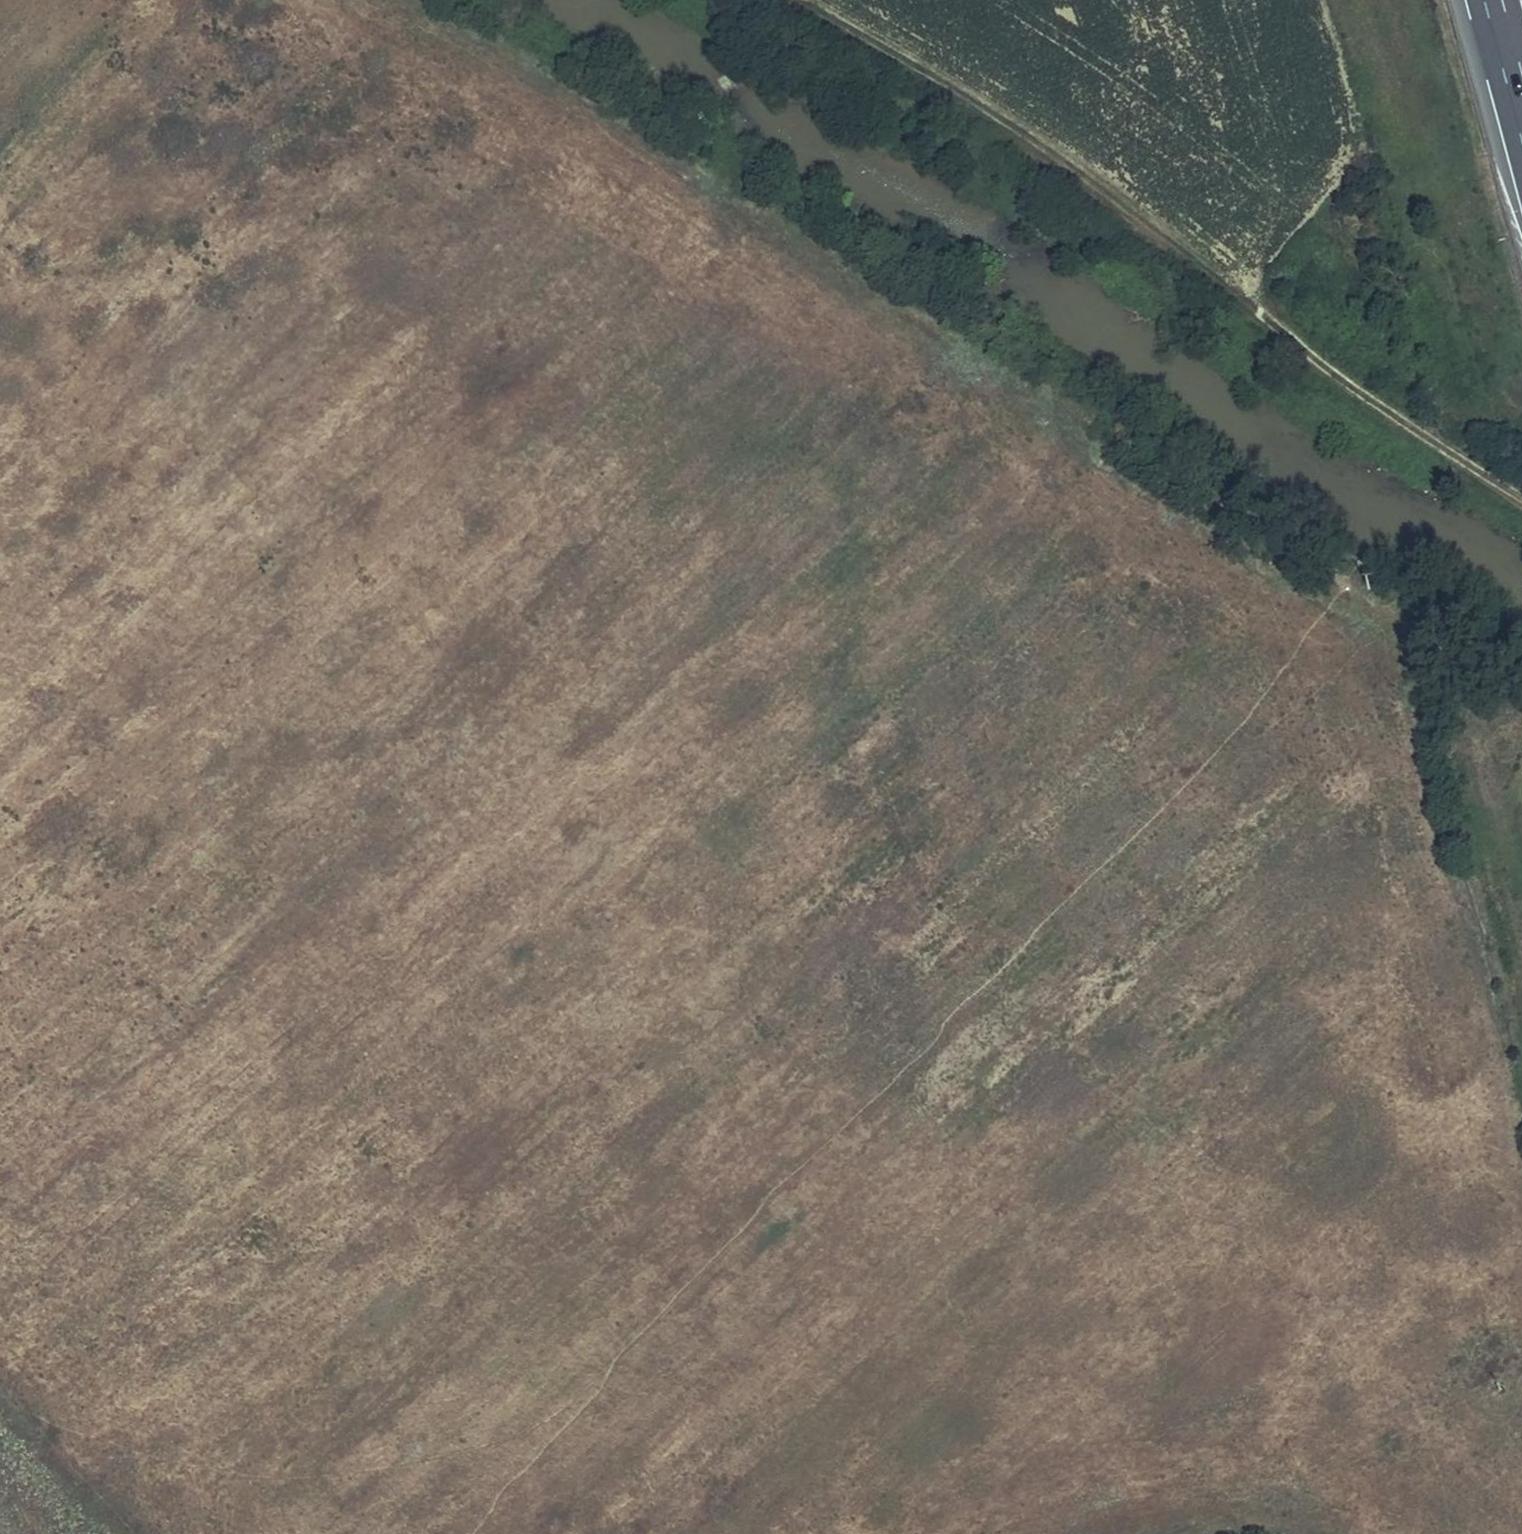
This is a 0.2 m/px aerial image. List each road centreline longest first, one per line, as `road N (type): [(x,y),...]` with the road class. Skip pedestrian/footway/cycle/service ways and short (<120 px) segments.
road 1 (track): [(1521,668),(1160,500),(921,326),(543,70),(393,0)]
road 2 (track): [(1521,490),(1451,452),(1293,335)]

